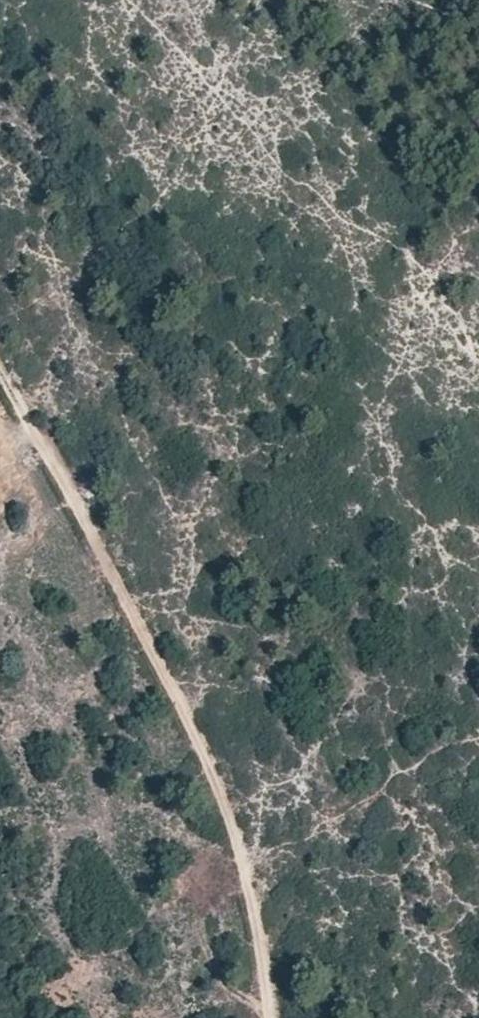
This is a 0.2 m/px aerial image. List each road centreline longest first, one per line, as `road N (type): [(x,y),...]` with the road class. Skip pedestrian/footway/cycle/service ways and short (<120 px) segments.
road 1 (track): [(264,1017),(248,884),(204,758),(0,388)]

